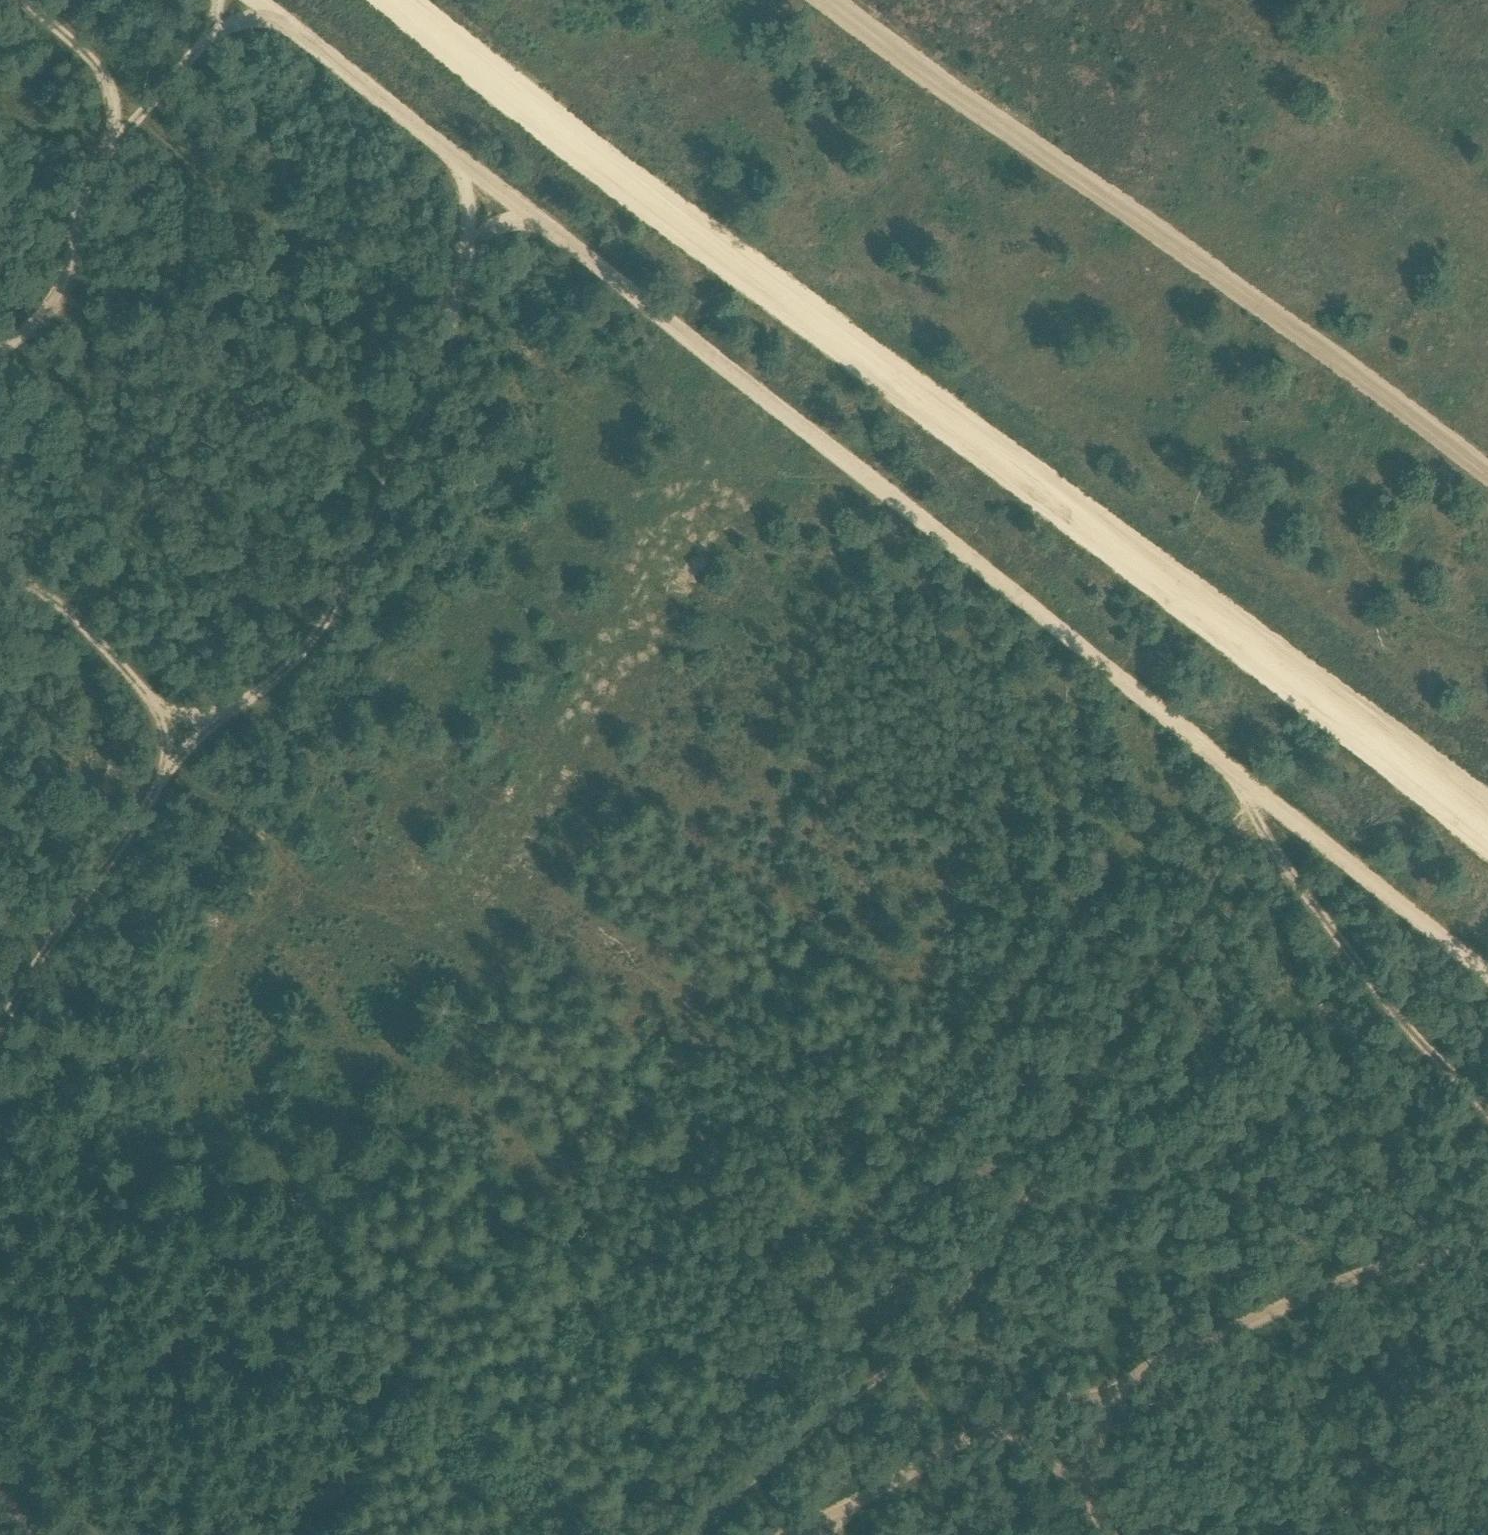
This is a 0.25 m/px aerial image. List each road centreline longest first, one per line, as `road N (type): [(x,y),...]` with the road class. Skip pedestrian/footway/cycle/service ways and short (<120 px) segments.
road 1 (track): [(1487,820),(392,0)]

